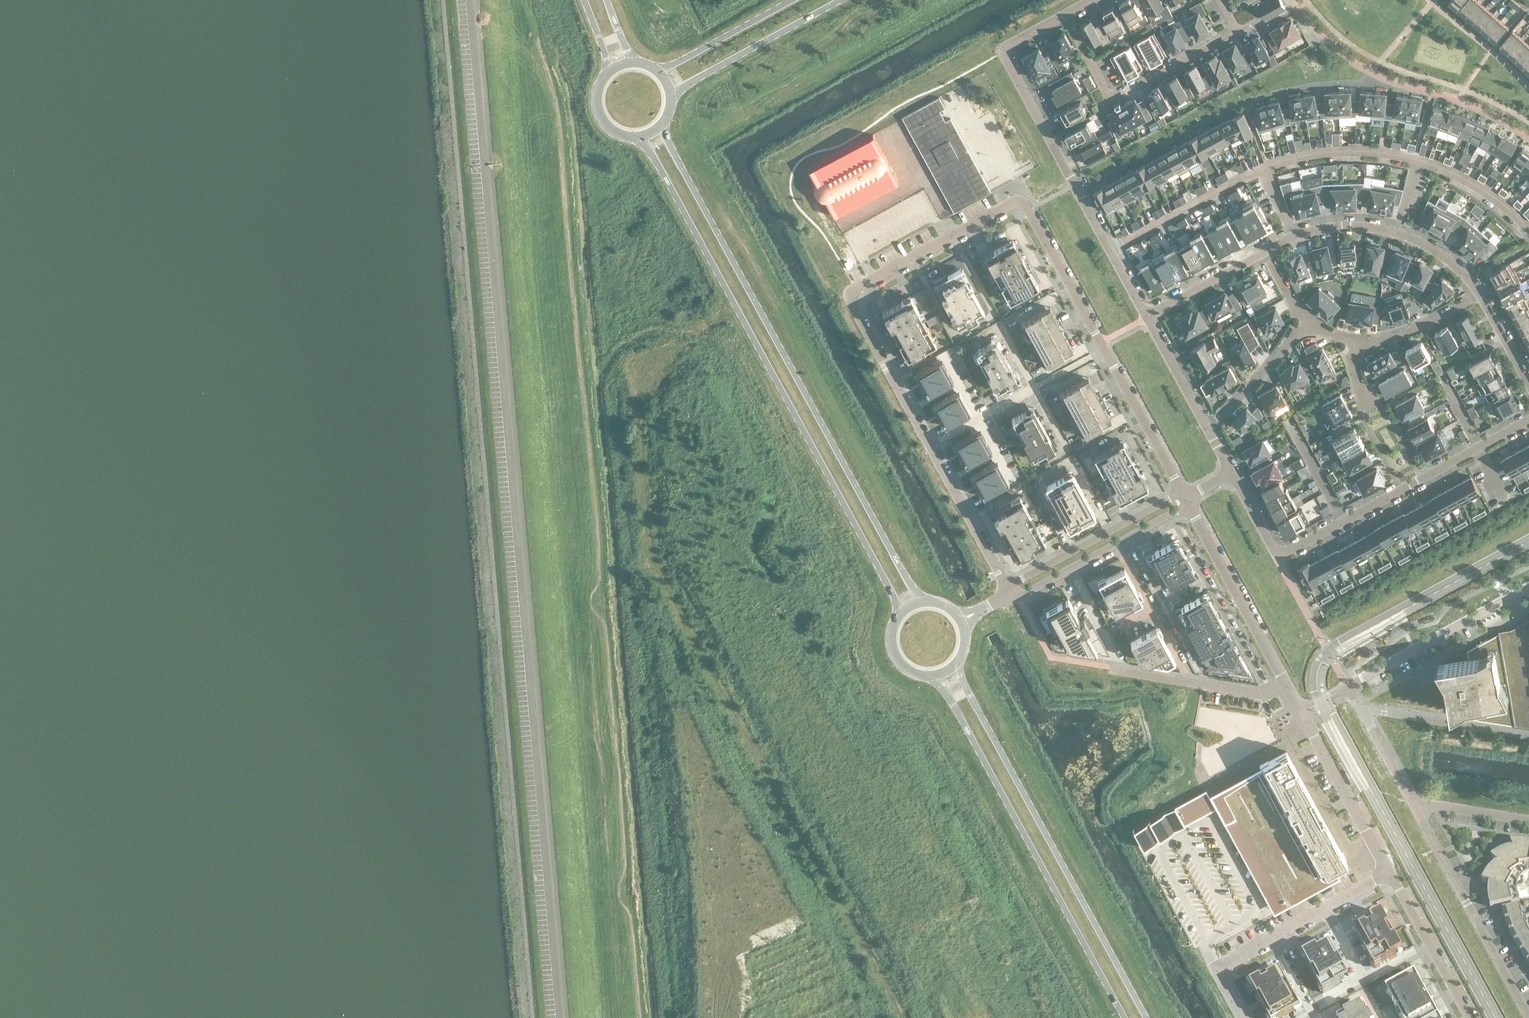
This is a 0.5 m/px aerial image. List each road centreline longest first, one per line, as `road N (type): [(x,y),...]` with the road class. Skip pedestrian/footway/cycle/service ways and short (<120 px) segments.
road 1 (track): [(647,383),(627,417),(653,563),(899,1017)]
road 2 (secondary): [(919,603),(658,125)]
road 3 (secondary): [(639,135),(901,612)]
road 4 (residential): [(1103,348),(1018,204),(853,287),(851,305),(929,445)]
road 5 (secondary): [(1144,1017),(953,665)]
road 6 (secondary): [(935,674),(1122,1017)]
road 7 (residential): [(1528,421),(1277,557),(1230,472)]
road 8 (residential): [(1145,317),(1003,57),(1006,45),(1063,14)]
road 9 (residential): [(1219,0),(1228,32),(1117,95),(1102,87),(1063,14)]
road 10 (residential): [(1387,873),(1228,958),(1218,969),(1220,983),(1240,1017)]
road 11 (residential): [(1414,804),(1528,1014)]
road 12 (residential): [(1480,293),(1398,231),(1318,229),(1266,250)]
road 13 (residential): [(1284,681),(1183,497)]
road 14 (residential): [(1007,594),(1025,594),(1175,512),(1183,497)]
road 15 (residential): [(1348,687),(1528,587)]
road 16 (residential): [(1183,497),(1007,594)]
road 17 (residential): [(929,445),(1103,348)]
road 18 (secondary): [(668,96),(839,0)]
road 19 (residential): [(1102,666),(1259,695),(1284,681)]
road 20 (residential): [(1387,873),(1301,713)]
road 21 (residential): [(1183,497),(1103,348)]
road 22 (residential): [(929,445),(1007,594)]
road 23 (residential): [(1470,1017),(1387,873)]
road 24 (secondary): [(789,0),(671,65),(649,68)]
road 25 (residential): [(1305,321),(1207,430)]
road 26 (residential): [(1480,293),(1407,330),(1352,344)]
road 27 (residential): [(1266,250),(1145,317)]
road 28 (residential): [(1348,687),(1414,804)]
road 29 (residential): [(1207,430),(1145,317)]

